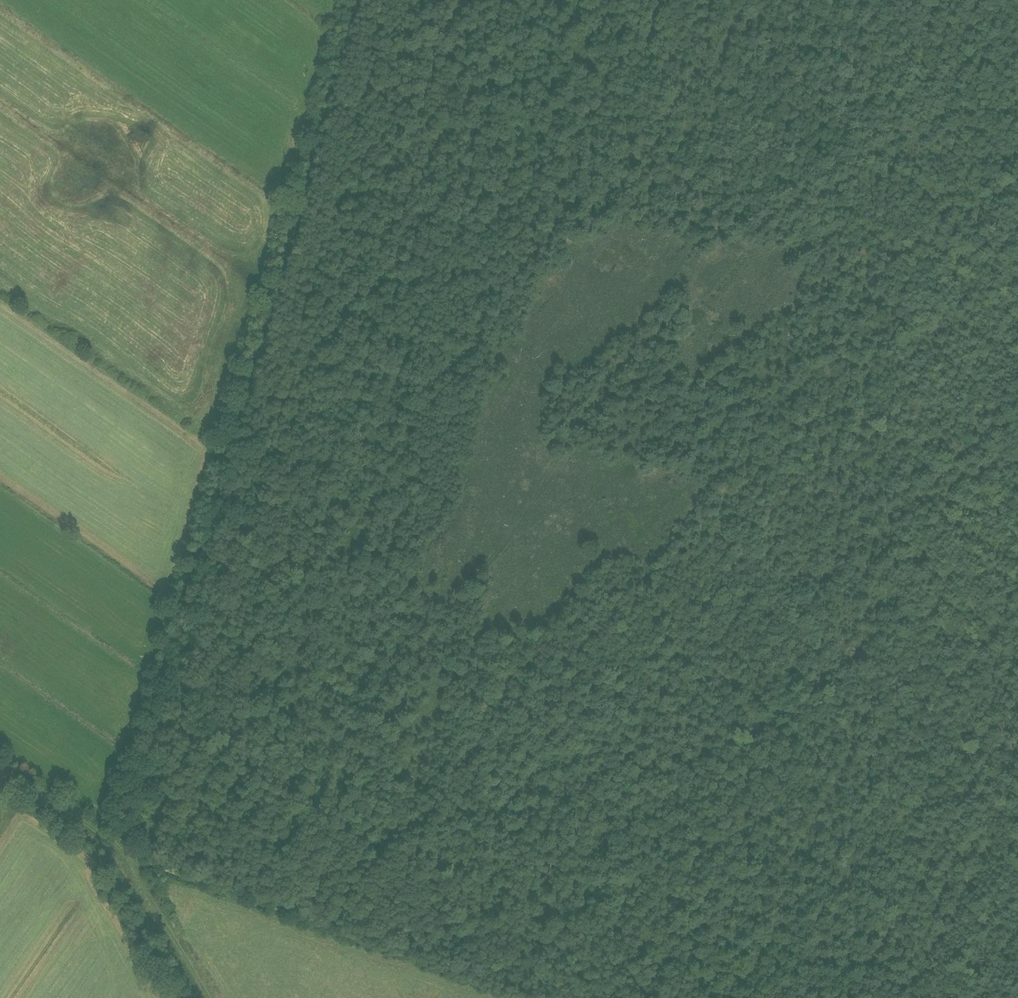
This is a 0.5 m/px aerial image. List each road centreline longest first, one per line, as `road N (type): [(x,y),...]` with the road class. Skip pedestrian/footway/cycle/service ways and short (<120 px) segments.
road 1 (track): [(0,770),(98,840),(198,997)]

